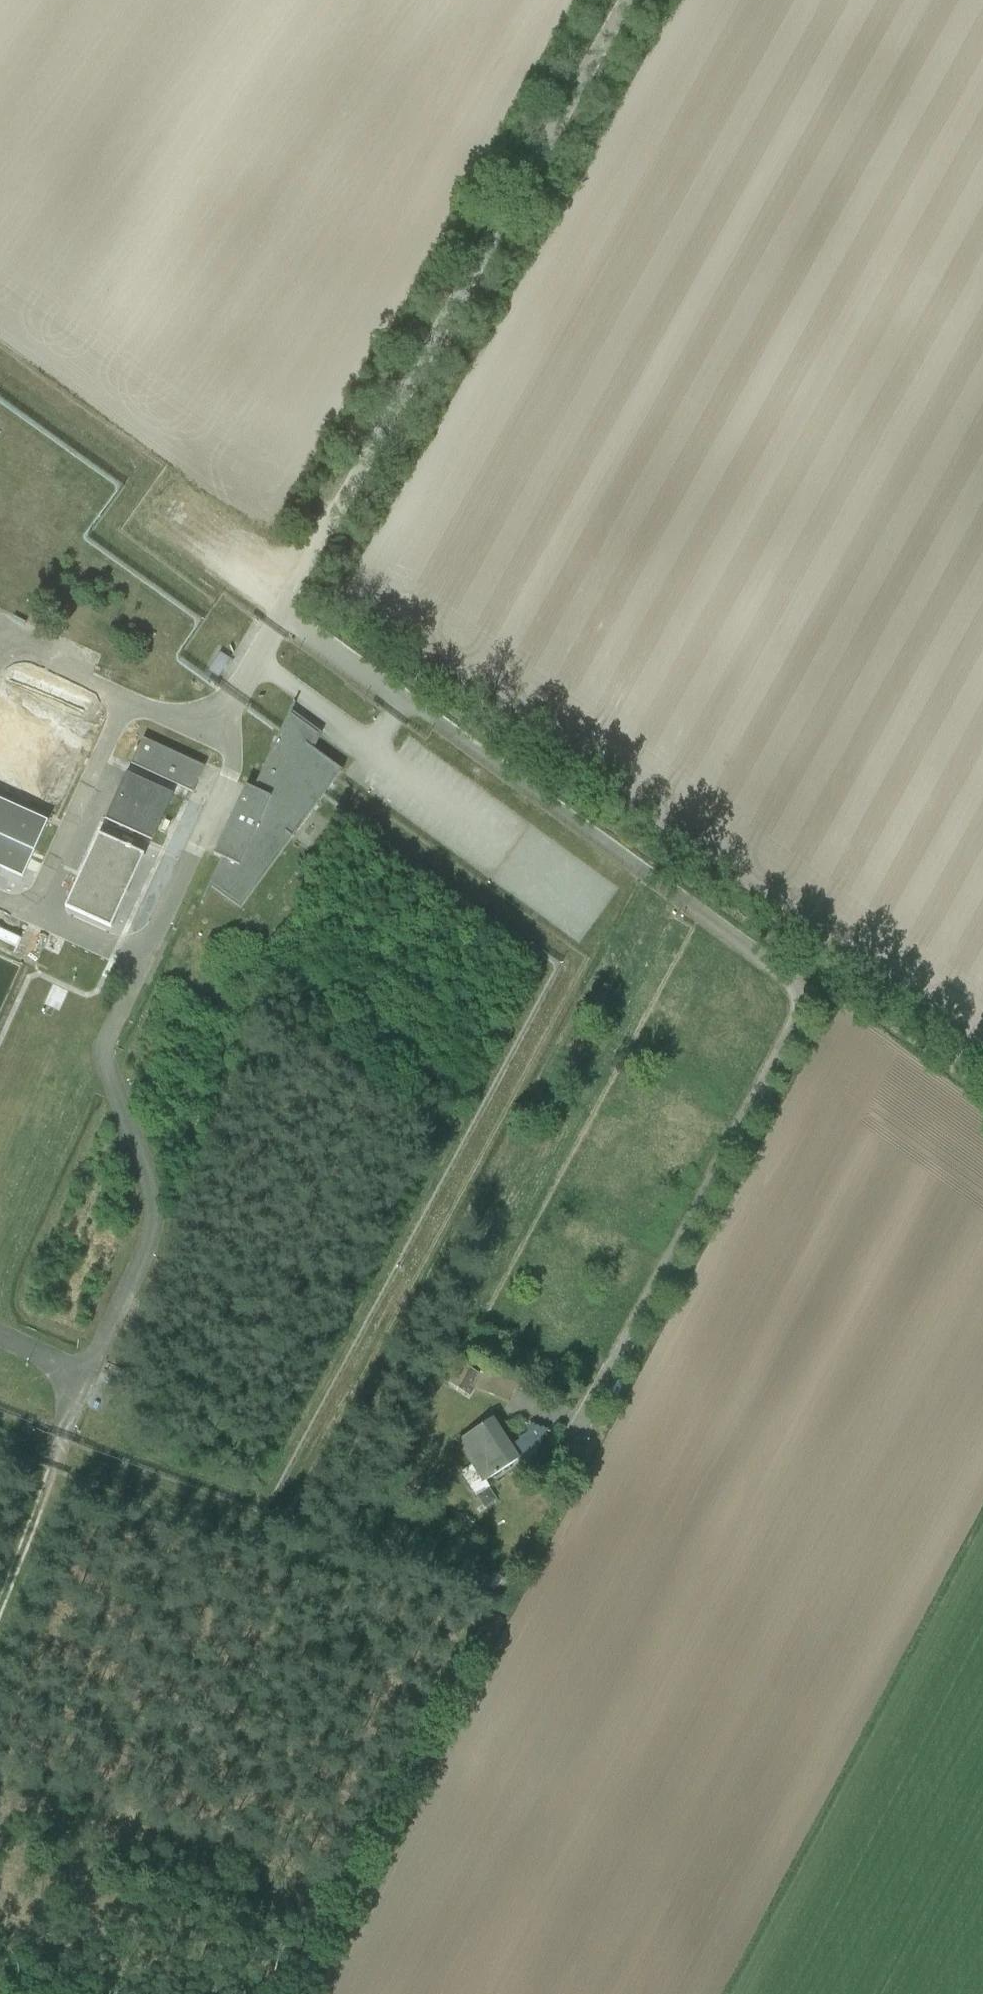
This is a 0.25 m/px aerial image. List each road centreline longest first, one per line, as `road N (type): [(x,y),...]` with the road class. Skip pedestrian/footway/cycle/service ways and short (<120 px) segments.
road 1 (unclassified): [(573,1439),(811,995),(282,615),(630,0)]
road 2 (track): [(0,1592),(59,1436)]

